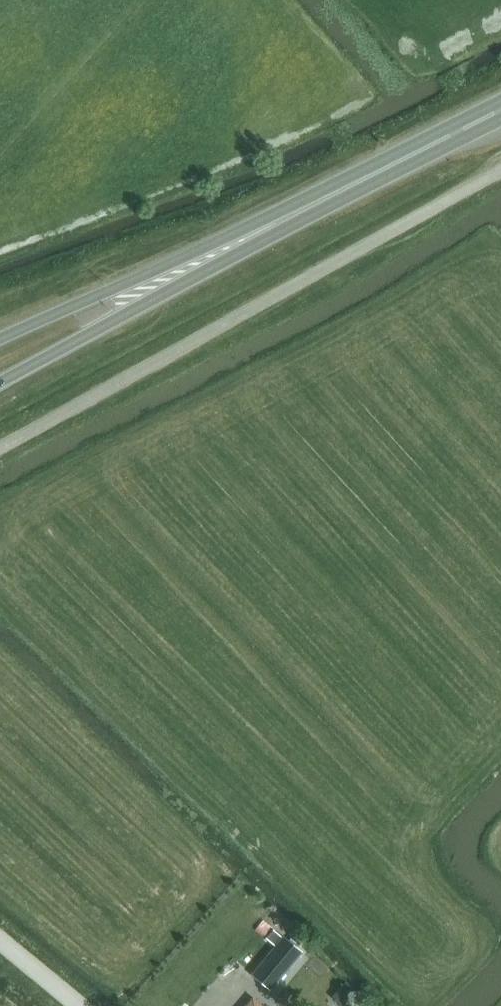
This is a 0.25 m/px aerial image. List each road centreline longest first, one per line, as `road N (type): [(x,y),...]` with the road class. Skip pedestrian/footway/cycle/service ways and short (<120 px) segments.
road 1 (unclassified): [(0,448),(500,173)]
road 2 (trunk): [(0,381),(247,249),(271,226)]
road 3 (trunk): [(271,226),(240,230),(0,339)]
road 4 (trunk): [(271,226),(500,110)]

